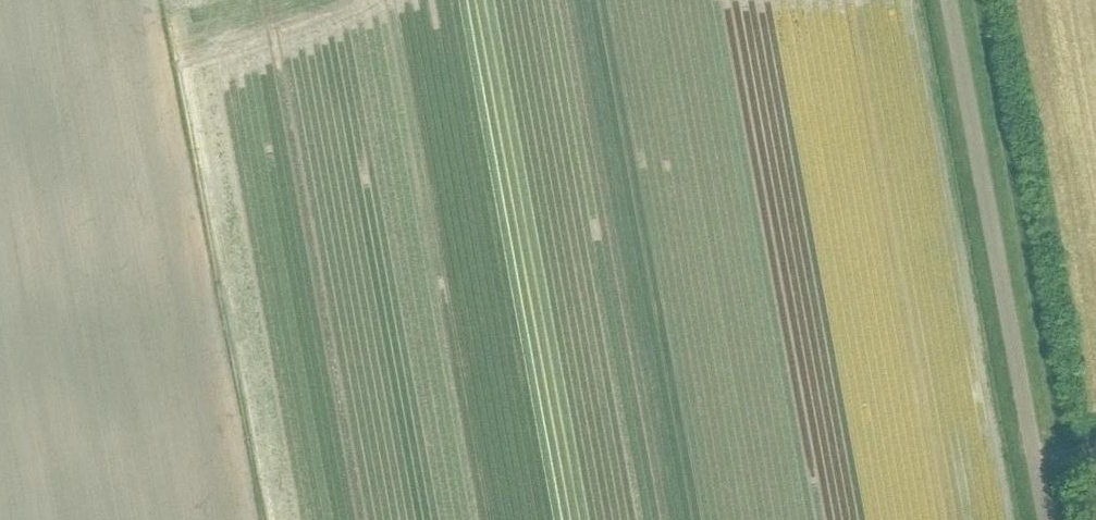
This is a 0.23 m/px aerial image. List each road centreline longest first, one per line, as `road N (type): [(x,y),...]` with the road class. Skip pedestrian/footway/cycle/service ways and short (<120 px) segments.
road 1 (unclassified): [(1045,519),(949,0)]

